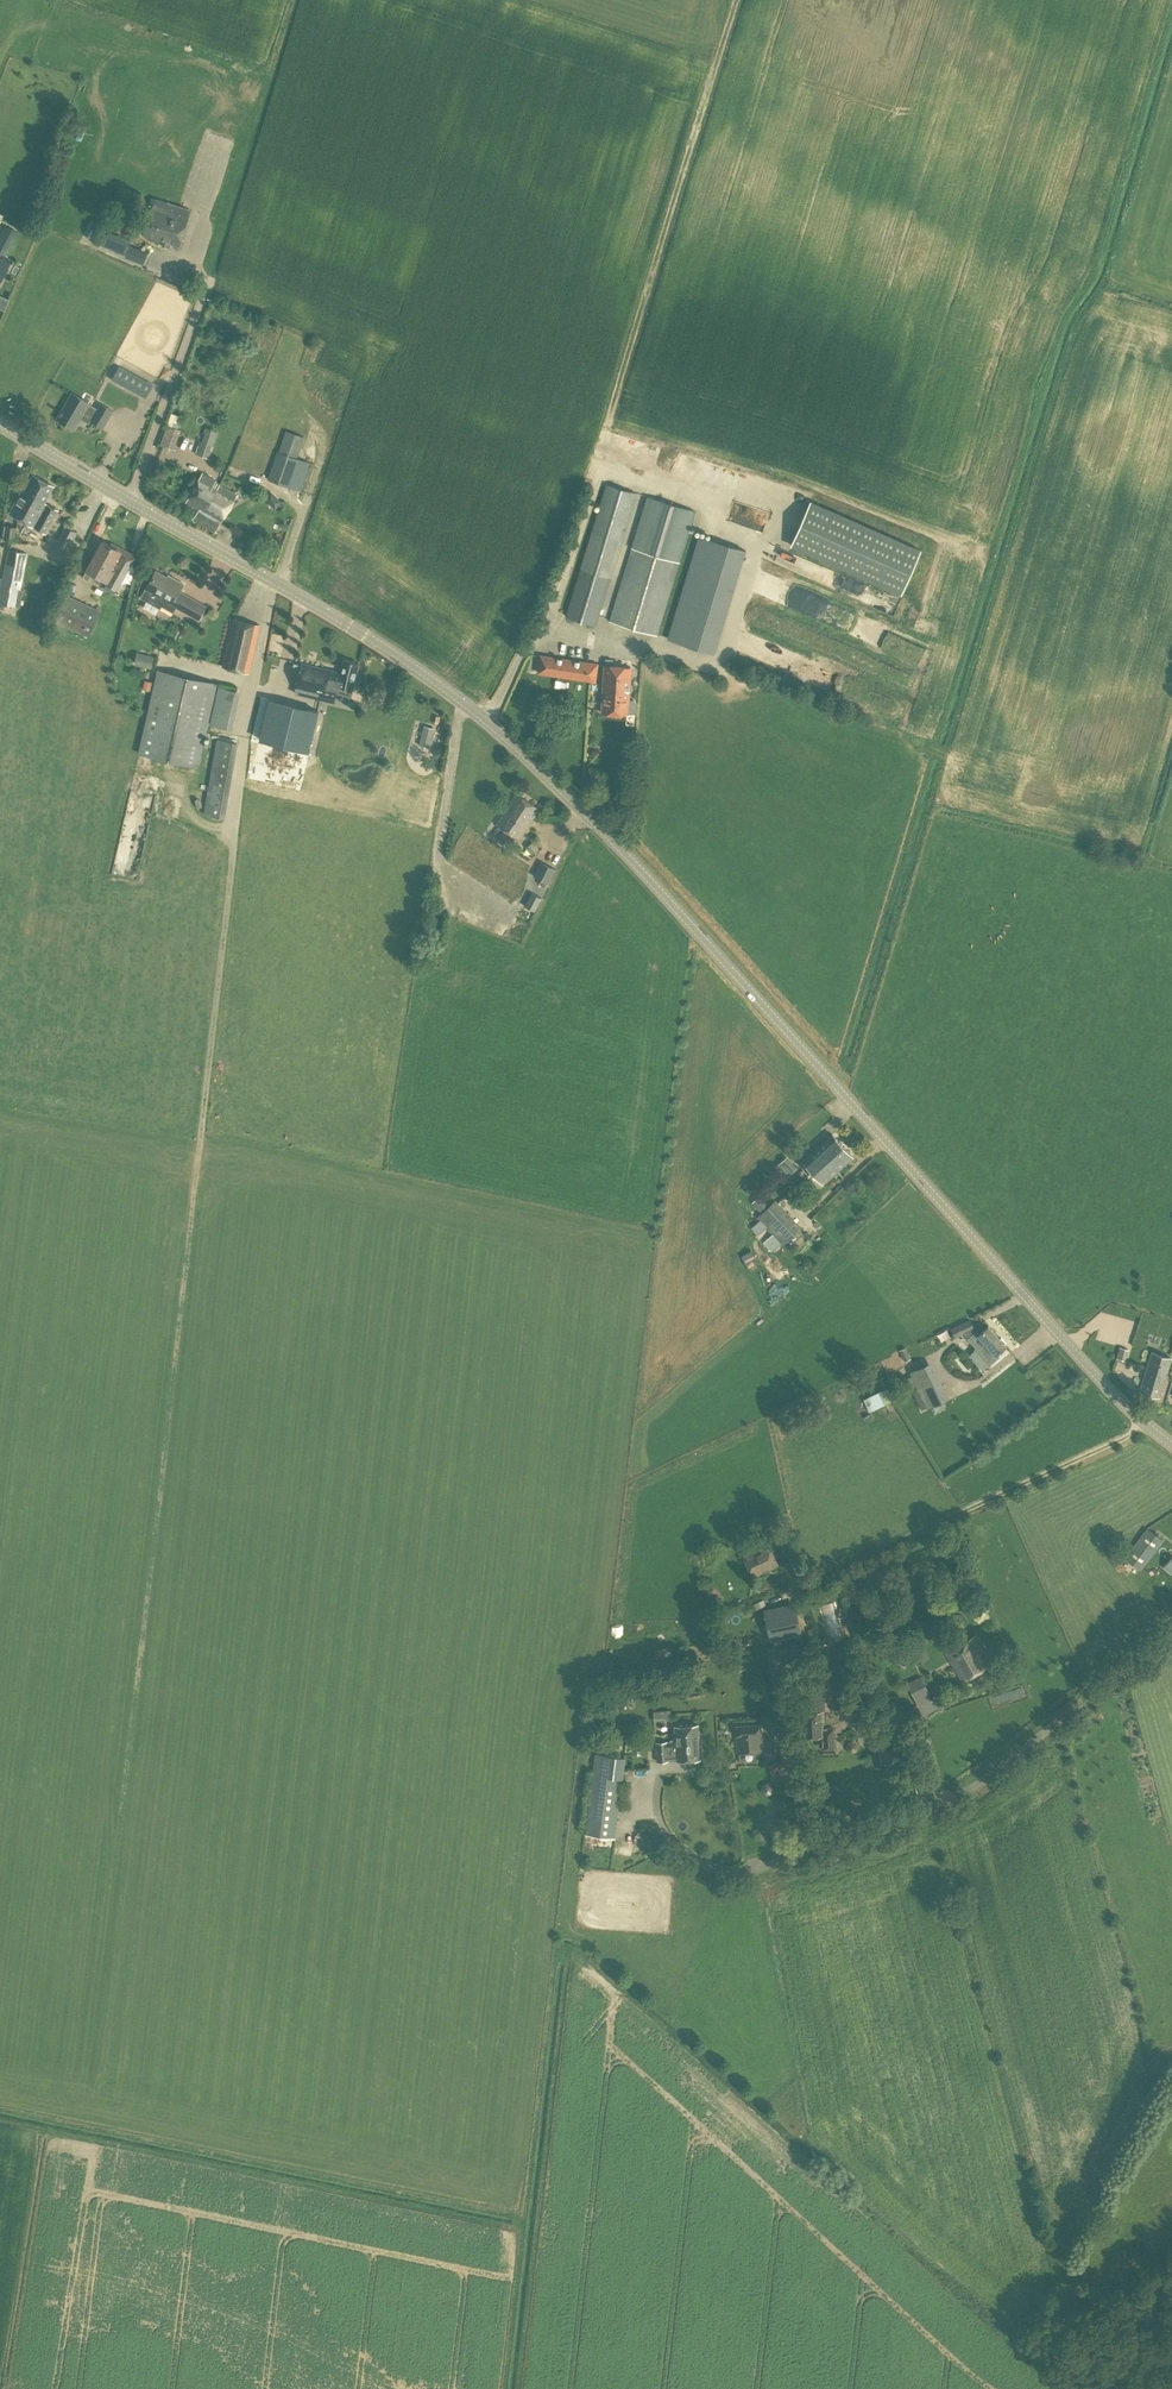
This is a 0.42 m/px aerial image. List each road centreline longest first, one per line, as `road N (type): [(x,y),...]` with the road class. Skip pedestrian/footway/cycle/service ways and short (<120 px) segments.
road 1 (tertiary): [(1171,1445),(1129,1410),(624,852),(527,756),(400,657),(0,424)]

